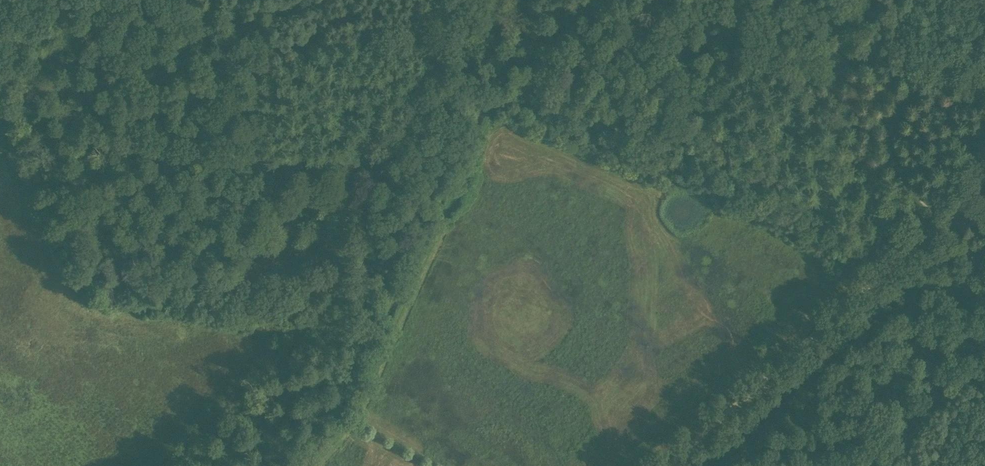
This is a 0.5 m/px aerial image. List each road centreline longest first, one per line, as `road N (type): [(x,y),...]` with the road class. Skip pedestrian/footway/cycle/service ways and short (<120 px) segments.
road 1 (track): [(668,465),(984,182)]

